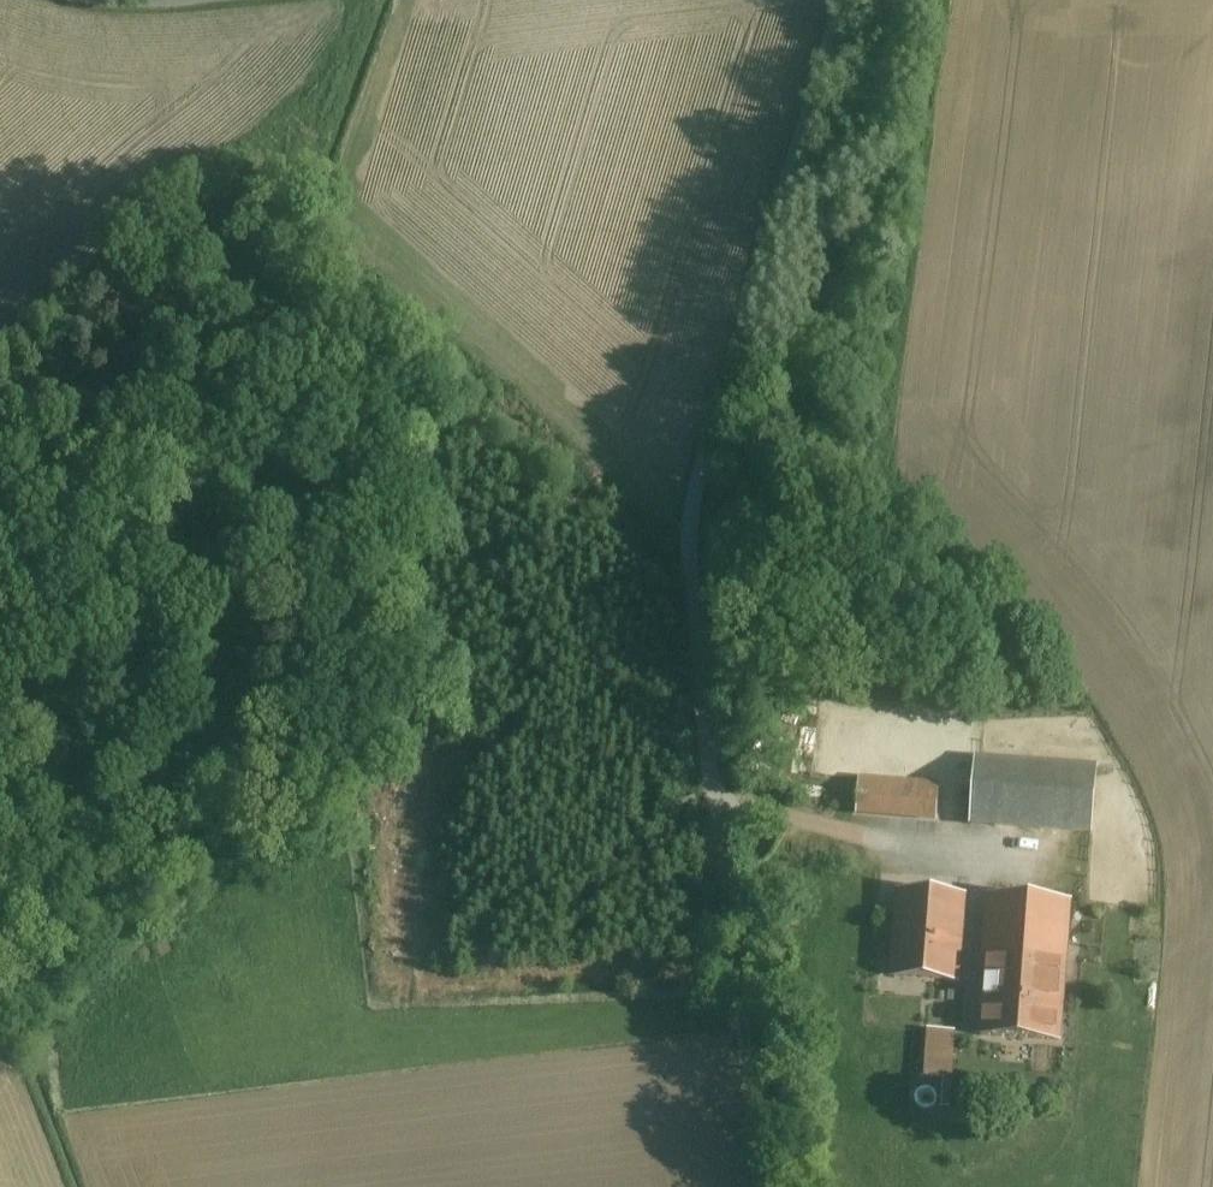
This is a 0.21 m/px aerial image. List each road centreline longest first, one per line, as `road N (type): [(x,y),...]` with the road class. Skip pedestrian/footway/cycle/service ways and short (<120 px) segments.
road 1 (track): [(765,1186),(731,862)]

